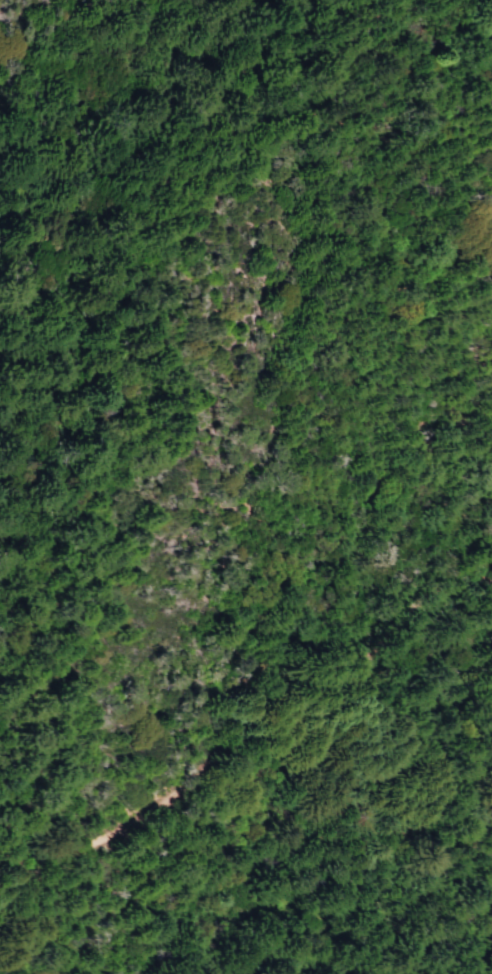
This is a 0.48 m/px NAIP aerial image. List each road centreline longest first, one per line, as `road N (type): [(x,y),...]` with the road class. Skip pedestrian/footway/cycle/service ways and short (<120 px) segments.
road 1 (track): [(0,866),(40,860),(128,821),(281,689),(382,659),(455,622),(491,587)]

